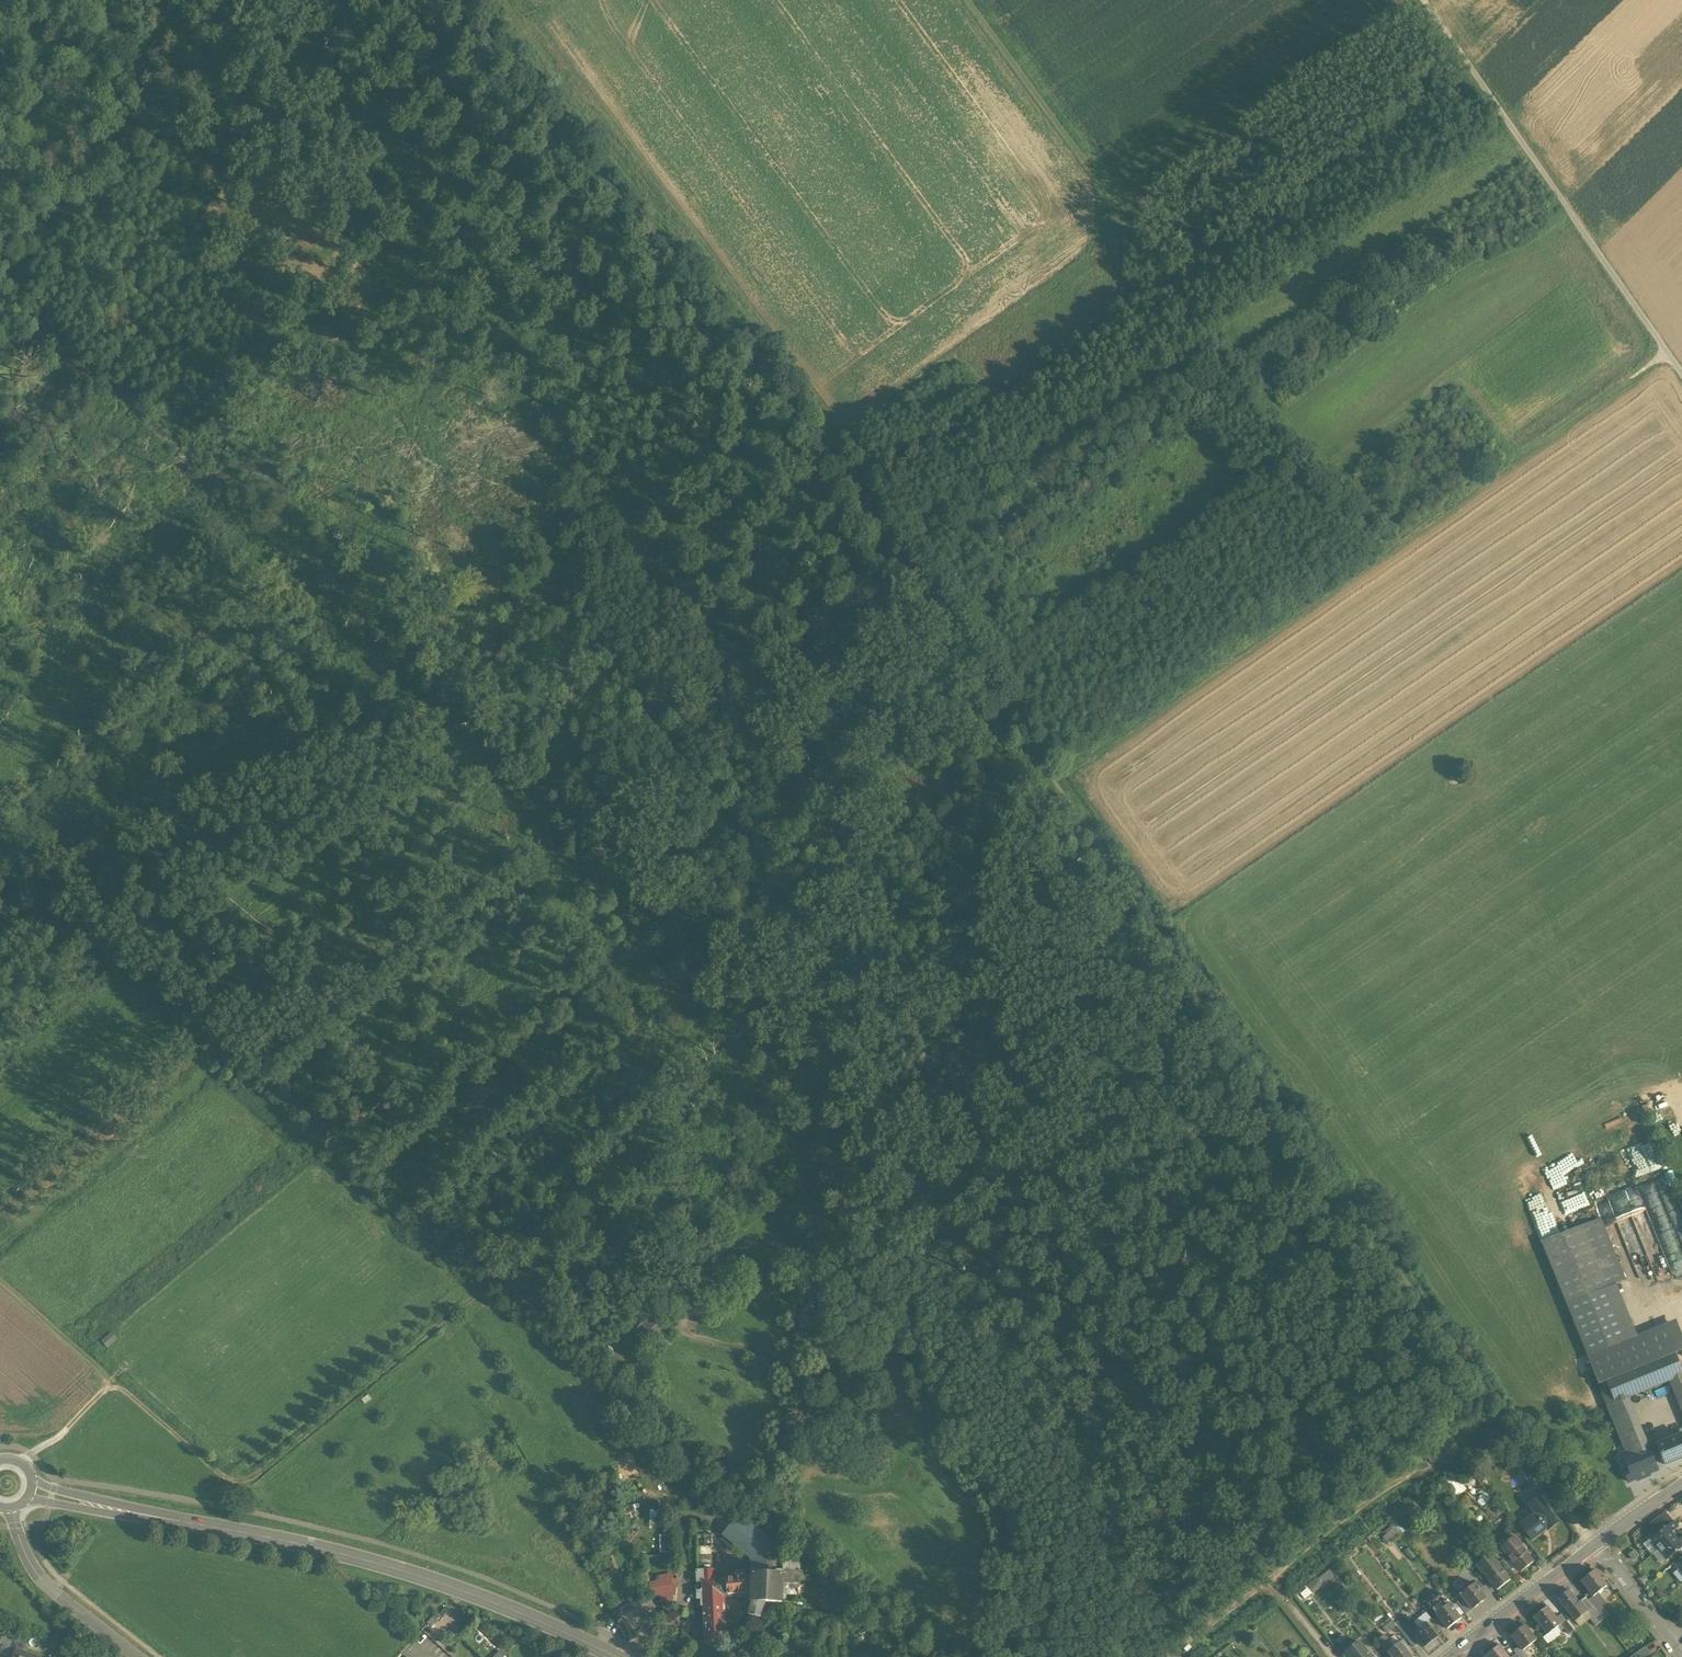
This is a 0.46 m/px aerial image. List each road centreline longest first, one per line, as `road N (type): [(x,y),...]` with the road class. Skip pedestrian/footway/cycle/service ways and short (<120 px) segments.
road 1 (track): [(1498,1414),(903,559)]
road 2 (track): [(770,684),(263,49),(310,0)]
road 3 (track): [(1667,353),(1050,776)]
road 4 (track): [(903,559),(779,375),(452,0)]
road 5 (track): [(1375,558),(968,0)]
road 6 (tertiary): [(30,1490),(390,1567),(617,1656)]
road 7 (track): [(482,1292),(245,1489),(116,1381),(20,1463)]
road 8 (track): [(1059,1043),(770,684)]
road 9 (track): [(1425,0),(1681,374)]
road 10 (track): [(1233,1530),(1004,1162)]
road 11 (track): [(705,1300),(681,1326),(693,1337),(778,1362),(762,1494),(647,1494)]
road 12 (track): [(1,300),(263,49)]
road 13 (track): [(1274,1581),(1398,1481),(1428,1471),(1498,1414)]
road 14 (residential): [(139,1656),(38,1576),(15,1505)]
road 15 (track): [(903,559),(850,599),(845,620),(770,684)]
road 16 (tertiary): [(1454,1656),(1595,1545)]
road 17 (track): [(1595,1545),(1498,1414)]
road 18 (residential): [(627,1656),(677,1615),(682,1522)]
road 19 (track): [(116,1381),(0,1281)]
road 20 (track): [(1170,947),(1059,1043)]
road 21 (track): [(1274,1581),(1169,1656)]
road 22 (residential): [(1671,1639),(1595,1545)]

